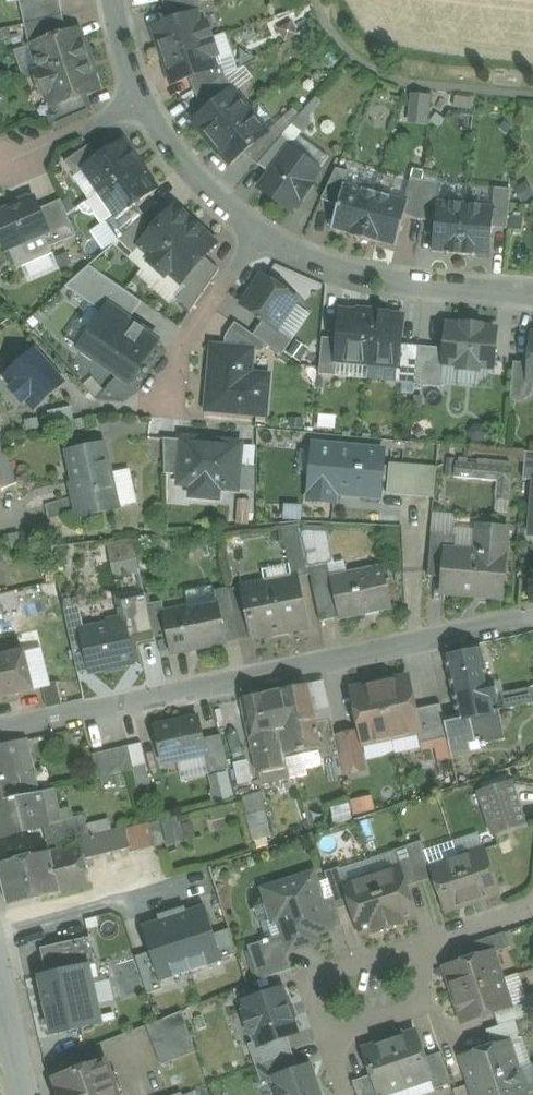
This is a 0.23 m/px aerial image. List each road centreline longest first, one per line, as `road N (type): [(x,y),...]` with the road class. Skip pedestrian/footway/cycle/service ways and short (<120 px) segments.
road 1 (residential): [(0,731),(532,617)]
road 2 (residential): [(256,232),(381,277),(532,293)]
road 3 (residential): [(256,232),(183,345),(162,403)]
road 4 (residential): [(428,943),(309,984),(327,1039)]
road 5 (residential): [(143,100),(160,131),(256,232)]
road 6 (residential): [(327,1039),(424,1007),(428,943)]
road 7 (residential): [(143,100),(13,160)]

